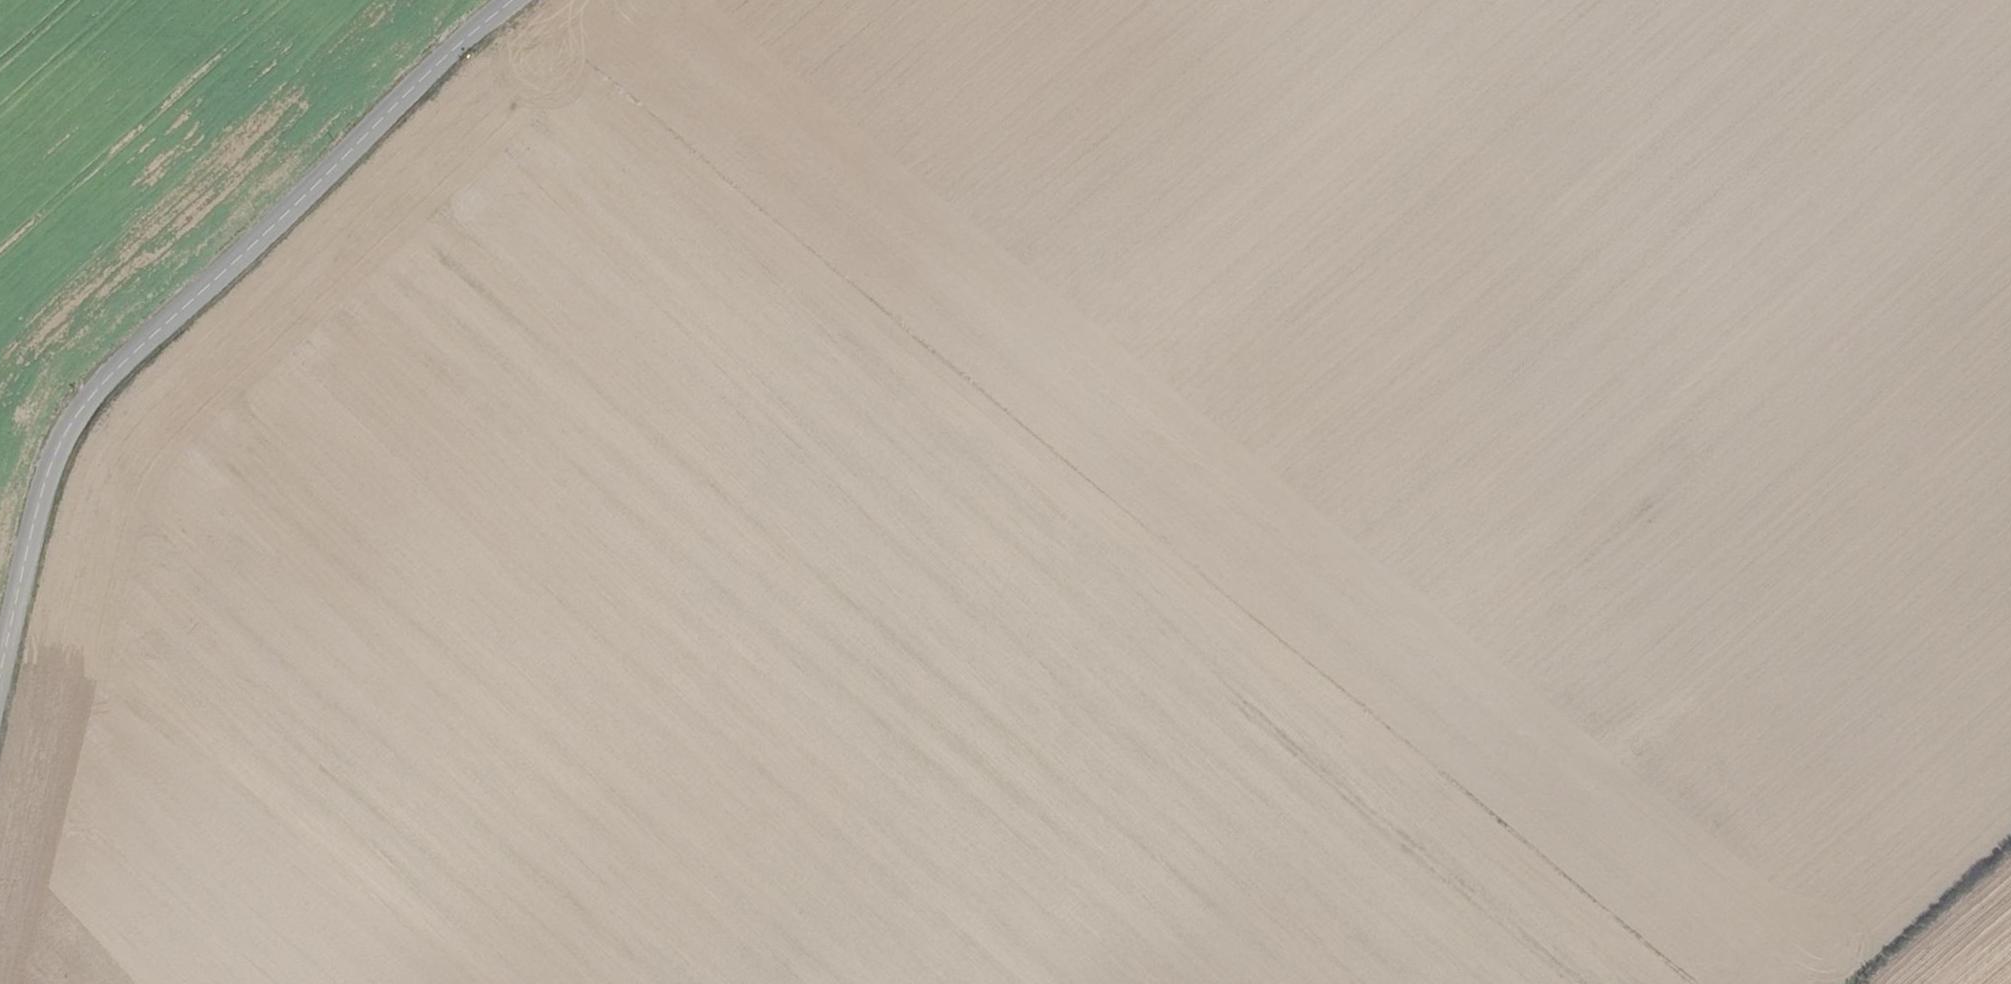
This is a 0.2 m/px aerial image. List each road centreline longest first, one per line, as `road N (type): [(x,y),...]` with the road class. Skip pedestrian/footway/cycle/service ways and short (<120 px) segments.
road 1 (tertiary): [(0,674),(50,464),(78,410),(514,0)]
road 2 (track): [(2010,869),(1890,983)]

